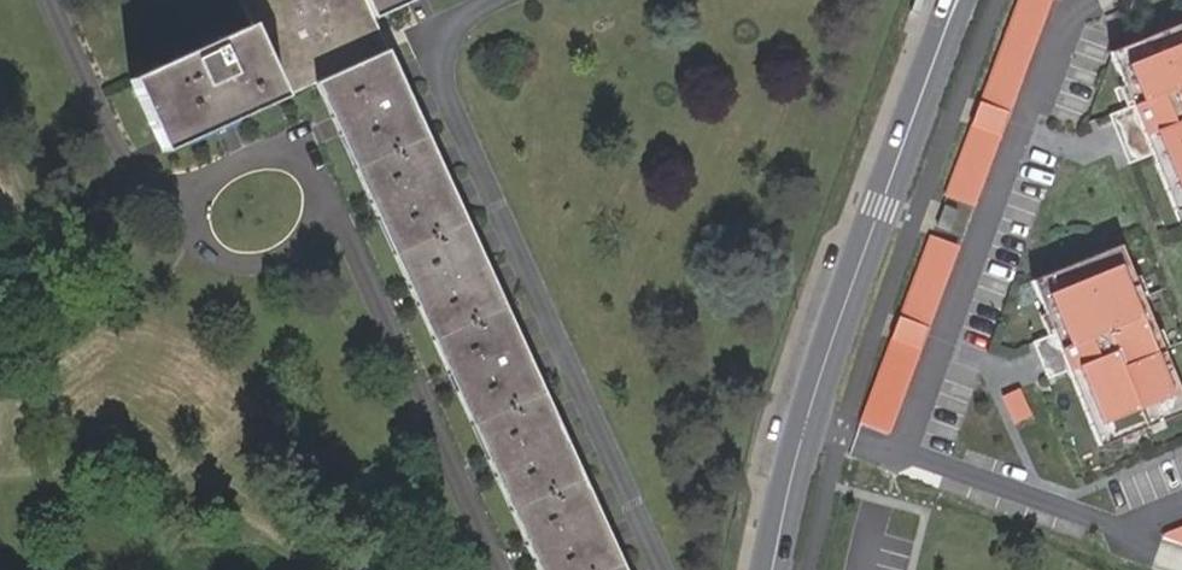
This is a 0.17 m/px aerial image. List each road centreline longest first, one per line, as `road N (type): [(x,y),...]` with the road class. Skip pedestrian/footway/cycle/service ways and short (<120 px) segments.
road 1 (secondary): [(963,0),(810,413),(775,569)]

